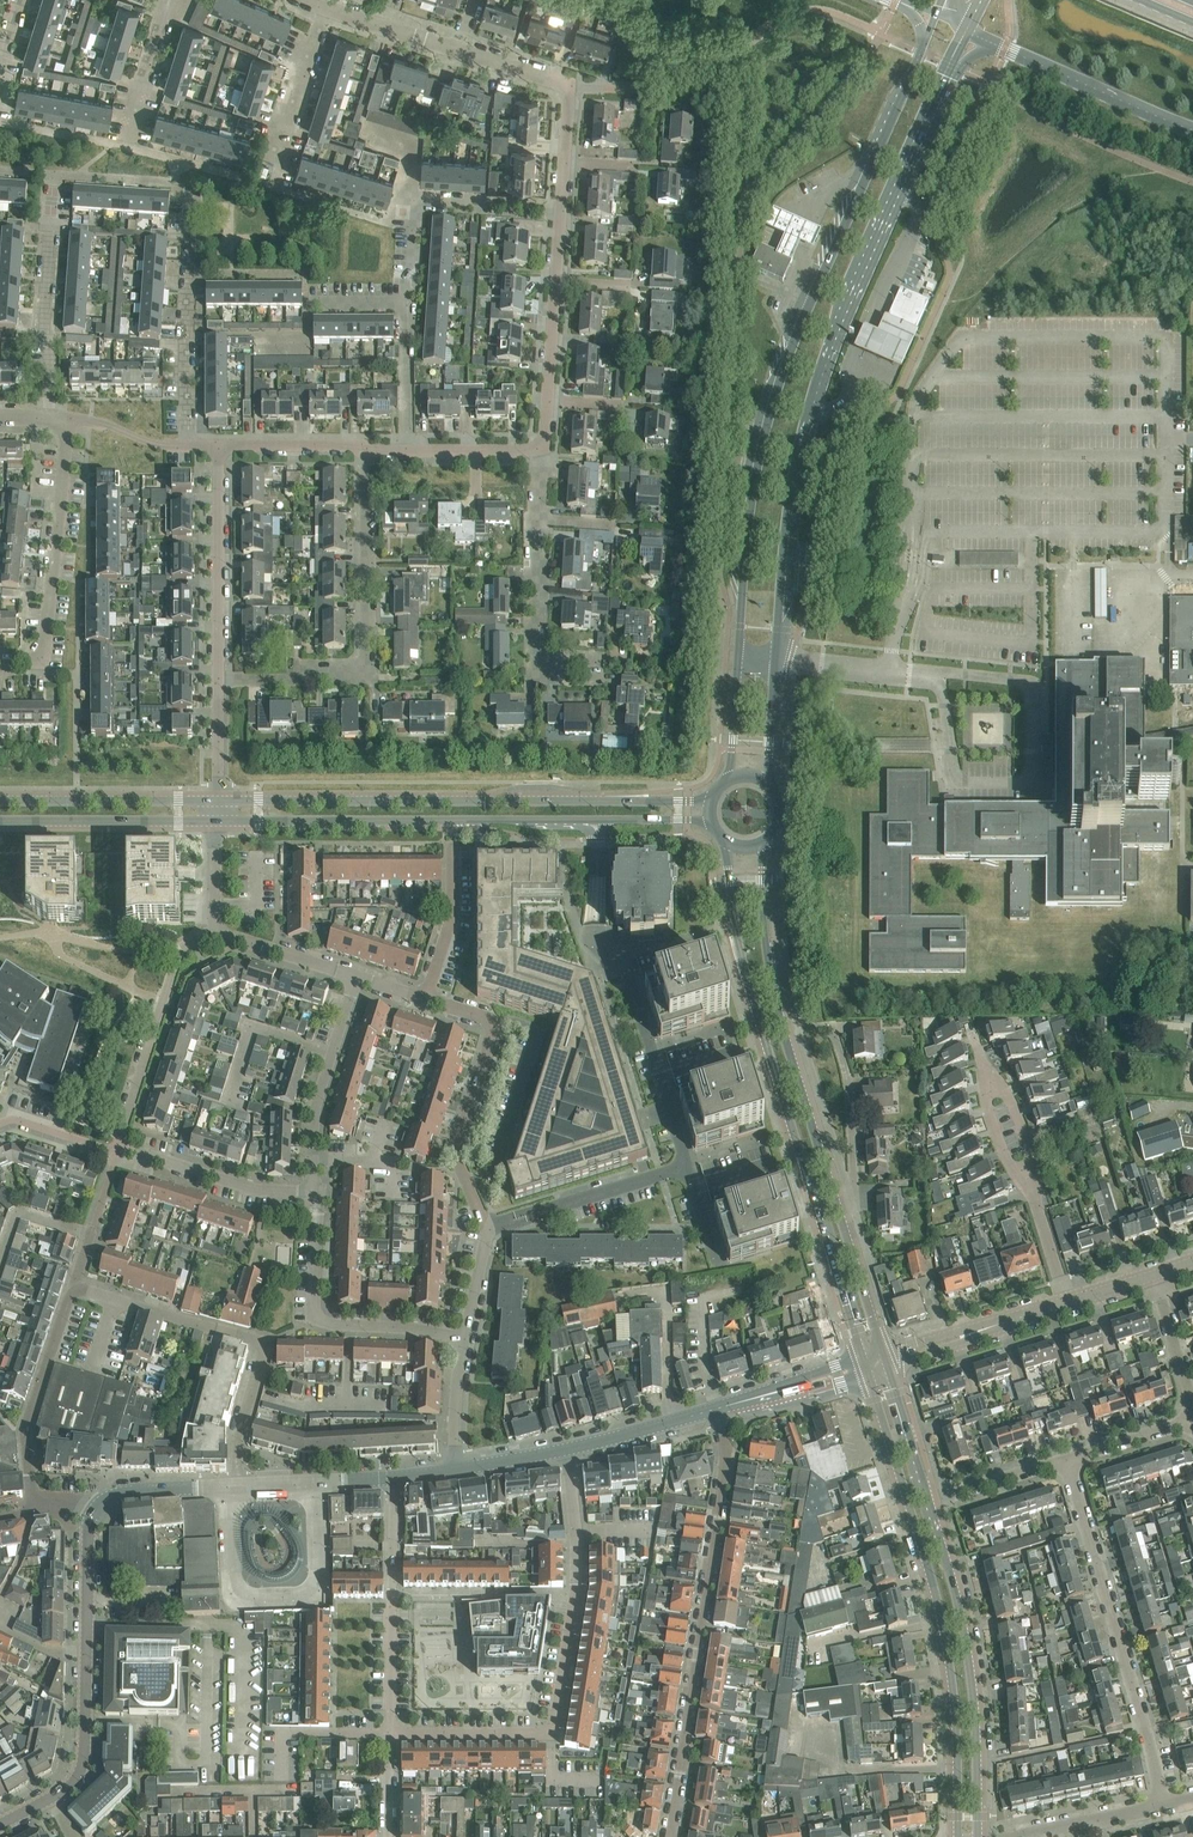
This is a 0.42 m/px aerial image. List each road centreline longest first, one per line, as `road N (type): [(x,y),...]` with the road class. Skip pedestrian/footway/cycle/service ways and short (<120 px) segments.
road 1 (secondary): [(926,40),(769,399),(750,471),(738,658)]
road 2 (secondary): [(776,662),(807,425),(953,64)]
road 3 (secondary): [(726,842),(740,951),(863,1357)]
road 4 (secondary): [(884,1351),(783,1029),(764,903),(765,843)]
road 5 (tertiary): [(216,821),(711,822)]
road 6 (tertiary): [(712,798),(220,800)]
road 7 (secondary): [(867,1372),(946,1634),(958,1836)]
road 8 (residential): [(567,1449),(577,1582),(555,1723),(537,1734),(390,1734)]
road 9 (residential): [(670,1836),(725,1460),(716,1409)]
road 10 (residential): [(218,679),(347,678),(364,670),(365,450)]
road 11 (residential): [(1164,1807),(1067,1459)]
road 12 (residential): [(239,1486),(237,1447),(261,1345),(86,1290),(71,1294)]
road 13 (secondary): [(978,1836),(963,1628),(930,1501)]
road 14 (residential): [(487,1227),(456,1154),(493,1024),(426,999)]
road 15 (residential): [(465,1339),(315,1318),(319,1201),(312,1191)]
road 16 (residential): [(67,419),(43,652),(31,661),(0,662)]
road 17 (residential): [(186,446),(195,185)]
road 18 (unclassified): [(940,678),(960,783),(1026,782),(1029,698)]
road 19 (residential): [(390,1734),(394,1478)]
road 20 (residential): [(597,937),(629,974),(687,1166)]
road 21 (residential): [(51,417),(45,330),(54,173)]
road 22 (residential): [(218,679),(219,446)]
road 23 (tertiary): [(220,800),(0,800)]
road 24 (tertiary): [(0,820),(216,821)]
road 25 (residential): [(487,1227),(687,1166)]
road 26 (secondary): [(1005,48),(1192,132)]
road 27 (residential): [(312,1191),(256,1190),(118,1148)]
road 28 (residential): [(596,670),(551,667),(536,646),(540,520)]
road 29 (residential): [(313,1158),(315,1107),(357,976)]
road 30 (residential): [(29,1473),(25,1430),(71,1294)]
road 31 (residential): [(271,186),(327,8)]
road 32 (residential): [(164,1000),(68,959),(50,937),(0,937)]
road 33 (unclassified): [(776,662),(940,678)]
road 34 (tertiary): [(87,1668),(96,1508)]
road 35 (residential): [(452,846),(452,915),(426,999)]
road 36 (tertiary): [(863,1357),(716,1409)]
road 37 (tertiary): [(716,1409),(867,1372)]
road 38 (tertiary): [(239,1486),(394,1478)]
road 39 (residential): [(164,1000),(118,1148)]
road 40 (tertiary): [(567,1449),(716,1409)]
road 41 (residential): [(128,146),(167,0)]
road 42 (residential): [(357,976),(215,930)]
road 43 (residential): [(407,450),(410,301)]
road 44 (residential): [(562,210),(415,201)]
road 45 (tertiary): [(96,1508),(132,1492),(239,1486)]
road 46 (residential): [(219,446),(365,450)]
road 47 (residential): [(930,1501),(1067,1459)]
road 48 (tertiary): [(53,1798),(84,1764),(87,1668)]
road 49 (secondary): [(930,1501),(889,1365)]
road 50 (residential): [(1152,1275),(1192,1411)]
road 51 (residential): [(407,450),(541,447)]
road 52 (residential): [(456,1470),(465,1339)]
road 53 (residential): [(1067,1459),(1192,1421)]
road 54 (residential): [(1032,1188),(996,1135),(987,1071)]
road 55 (residential): [(987,1071),(1022,1124),(1032,1188)]
road 56 (residential): [(0,1123),(13,1119),(118,1148)]
road 57 (residential): [(67,419),(186,446)]
road 58 (residential): [(1067,1304),(1032,1188)]
road 59 (residential): [(220,800),(218,679)]

